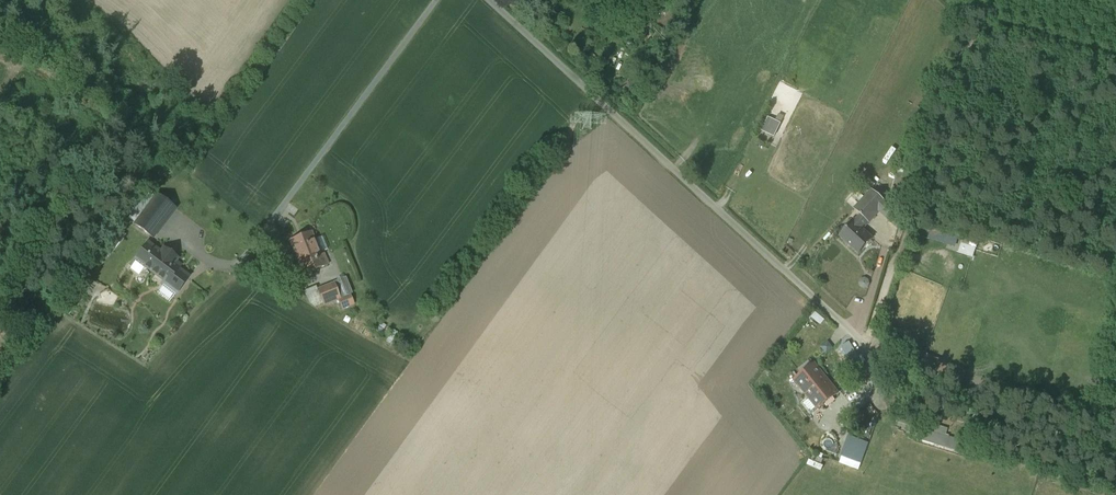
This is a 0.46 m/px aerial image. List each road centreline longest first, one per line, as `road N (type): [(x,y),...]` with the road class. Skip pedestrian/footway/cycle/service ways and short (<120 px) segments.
road 1 (unclassified): [(491,0),(858,334),(885,412)]
road 2 (track): [(858,334),(883,306),(977,0)]
road 3 (unclassified): [(435,0),(226,272)]
road 4 (track): [(970,23),(1012,22),(1115,54)]

